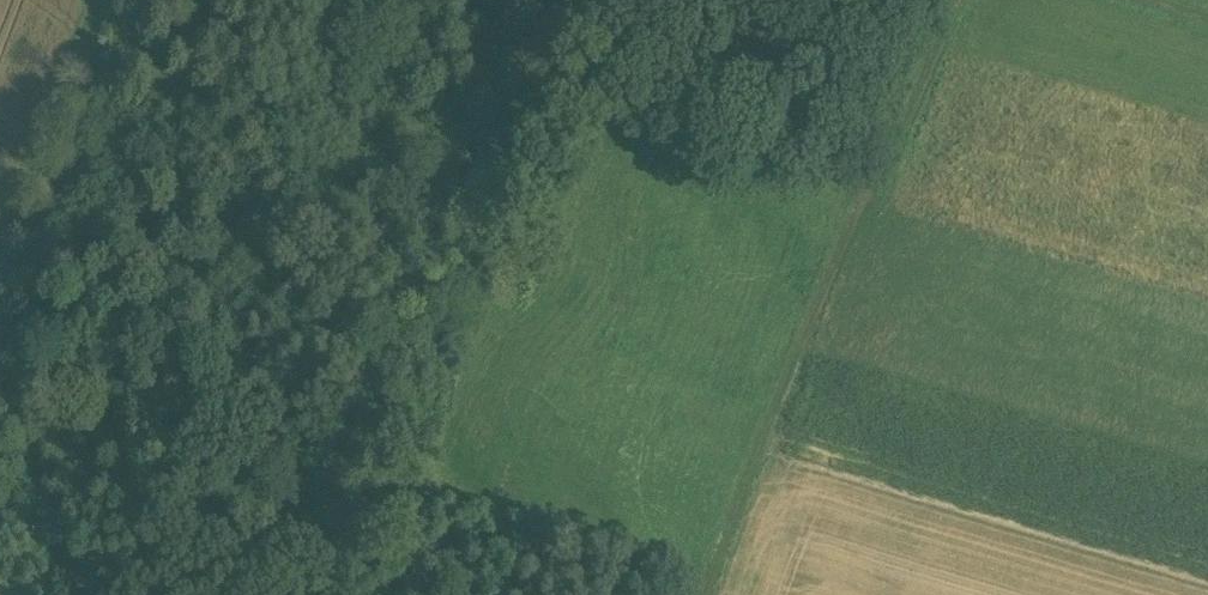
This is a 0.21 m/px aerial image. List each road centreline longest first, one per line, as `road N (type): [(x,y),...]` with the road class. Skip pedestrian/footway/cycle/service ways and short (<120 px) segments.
road 1 (track): [(712,594),(851,228),(953,0)]
road 2 (track): [(0,293),(116,0)]

